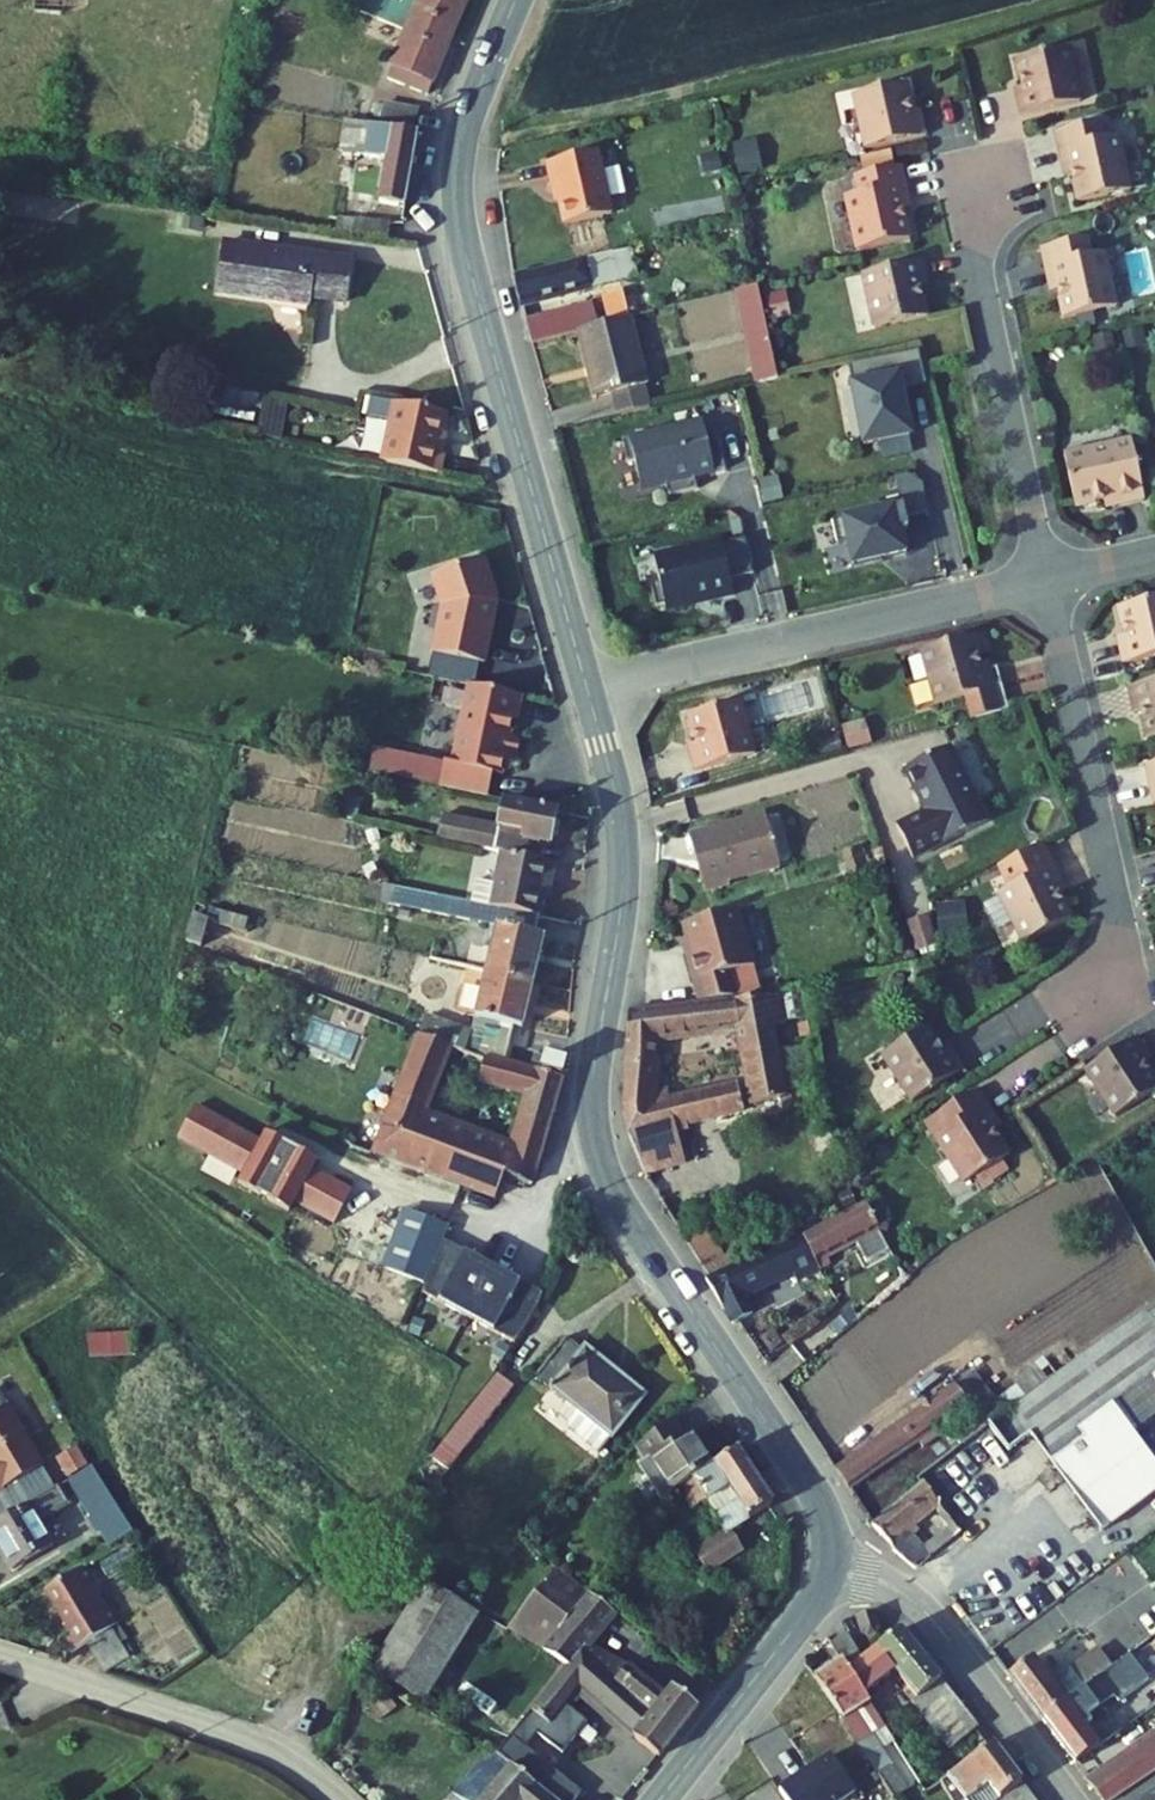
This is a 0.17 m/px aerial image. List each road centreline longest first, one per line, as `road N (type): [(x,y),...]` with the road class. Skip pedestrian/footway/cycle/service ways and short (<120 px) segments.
road 1 (tertiary): [(832,1564),(829,1527),(810,1484),(629,1216),(600,1153),(593,1082),(618,934),(623,847),(588,685)]
road 2 (tertiary): [(588,685),(459,210),(462,139),(515,0)]
road 3 (residential): [(588,685),(1045,580)]
road 4 (residential): [(1045,580),(1113,885),(1111,953),(1092,1015)]
road 5 (residential): [(957,168),(1045,580)]
road 6 (residential): [(0,1659),(248,1741),(340,1799)]
road 7 (residential): [(1071,1799),(926,1612),(887,1585),(832,1564)]
road 8 (tertiary): [(661,1799),(810,1612),(832,1564)]

